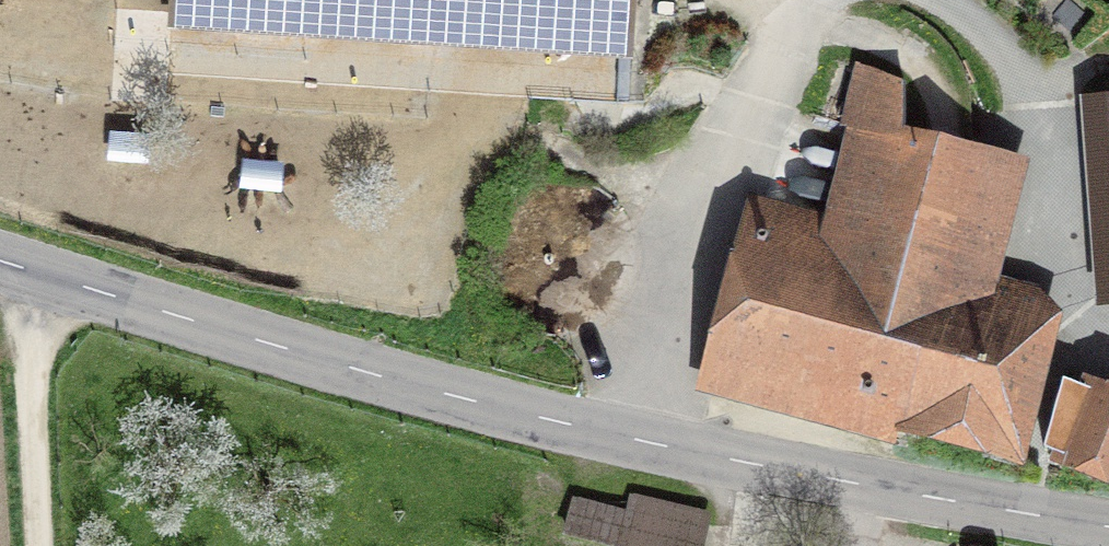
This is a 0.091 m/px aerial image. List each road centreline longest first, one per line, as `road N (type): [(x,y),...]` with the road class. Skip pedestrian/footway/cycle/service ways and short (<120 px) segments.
road 1 (tertiary): [(0,261),(555,421),(1108,526)]
road 2 (track): [(22,267),(40,545)]

